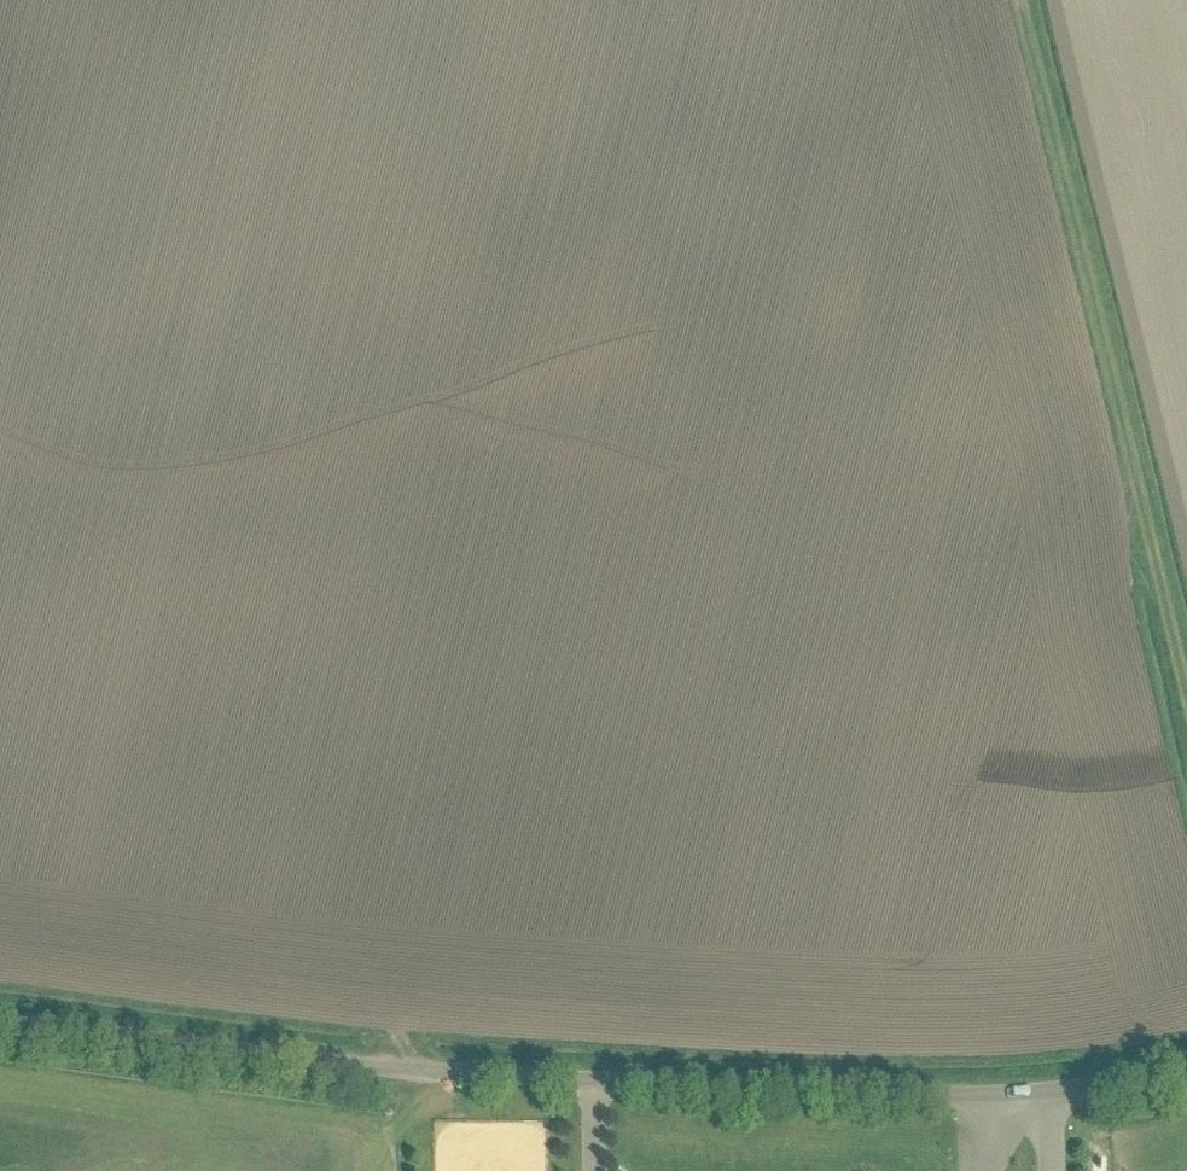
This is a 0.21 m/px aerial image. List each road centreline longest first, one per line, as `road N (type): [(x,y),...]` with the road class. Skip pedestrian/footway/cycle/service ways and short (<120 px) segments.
road 1 (unclassified): [(0,1022),(320,1063),(660,1088),(976,1098),(1186,1072)]

